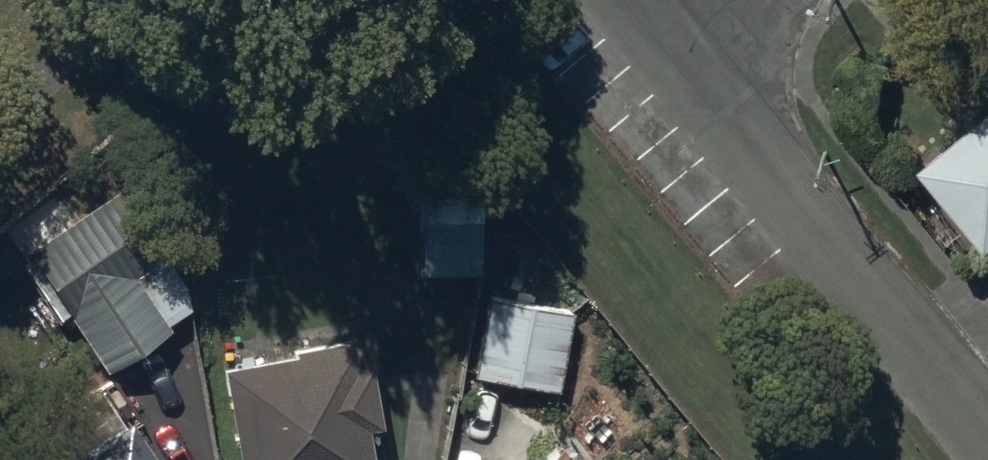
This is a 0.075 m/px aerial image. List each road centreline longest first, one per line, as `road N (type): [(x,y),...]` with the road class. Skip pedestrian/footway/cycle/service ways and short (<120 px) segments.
road 1 (residential): [(987,435),(672,52)]

